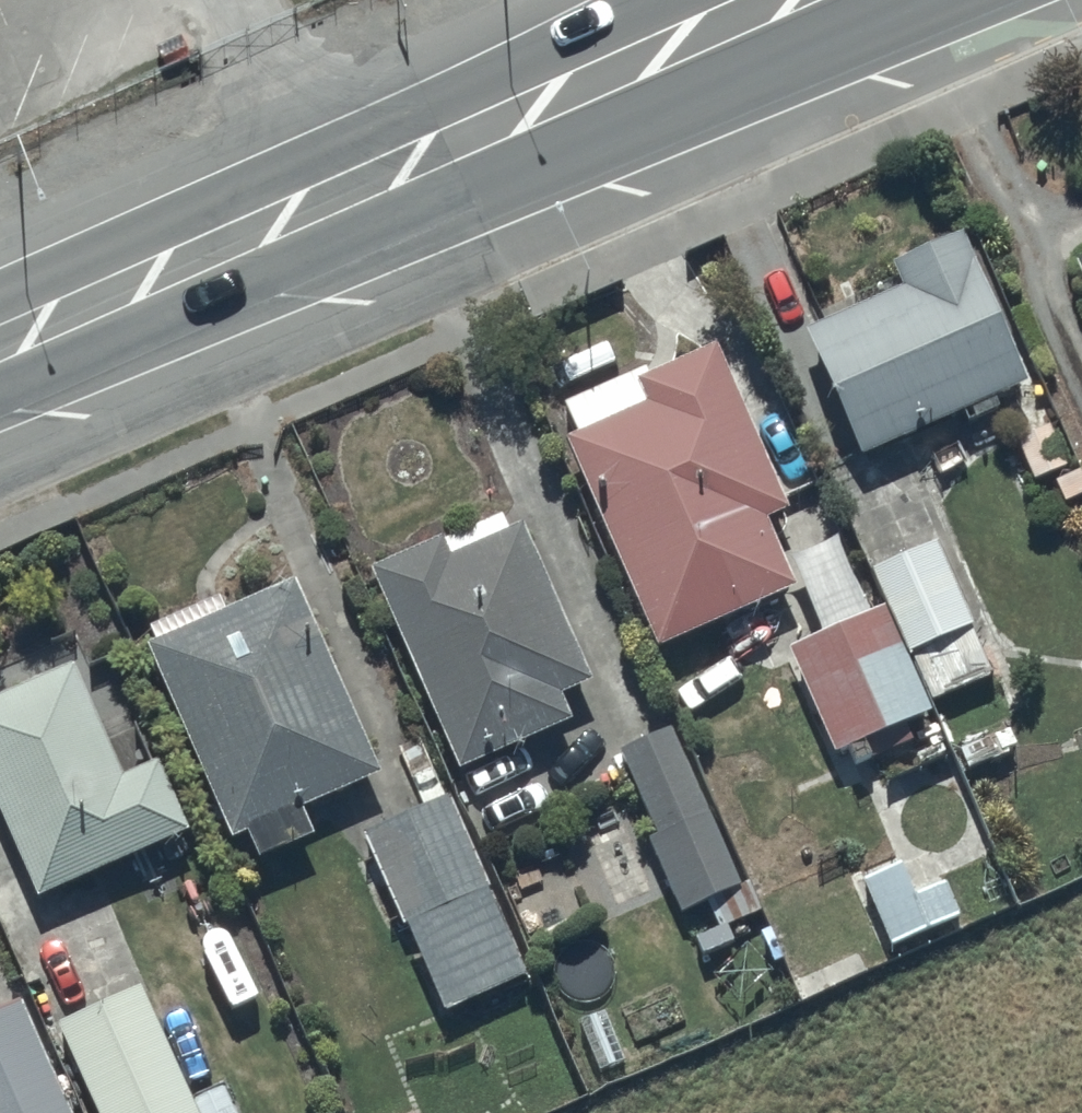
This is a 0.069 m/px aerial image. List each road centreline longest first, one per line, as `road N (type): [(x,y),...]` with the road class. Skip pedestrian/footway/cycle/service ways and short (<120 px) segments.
road 1 (trunk): [(978,0),(0,420)]
road 2 (trunk): [(0,296),(658,0)]

